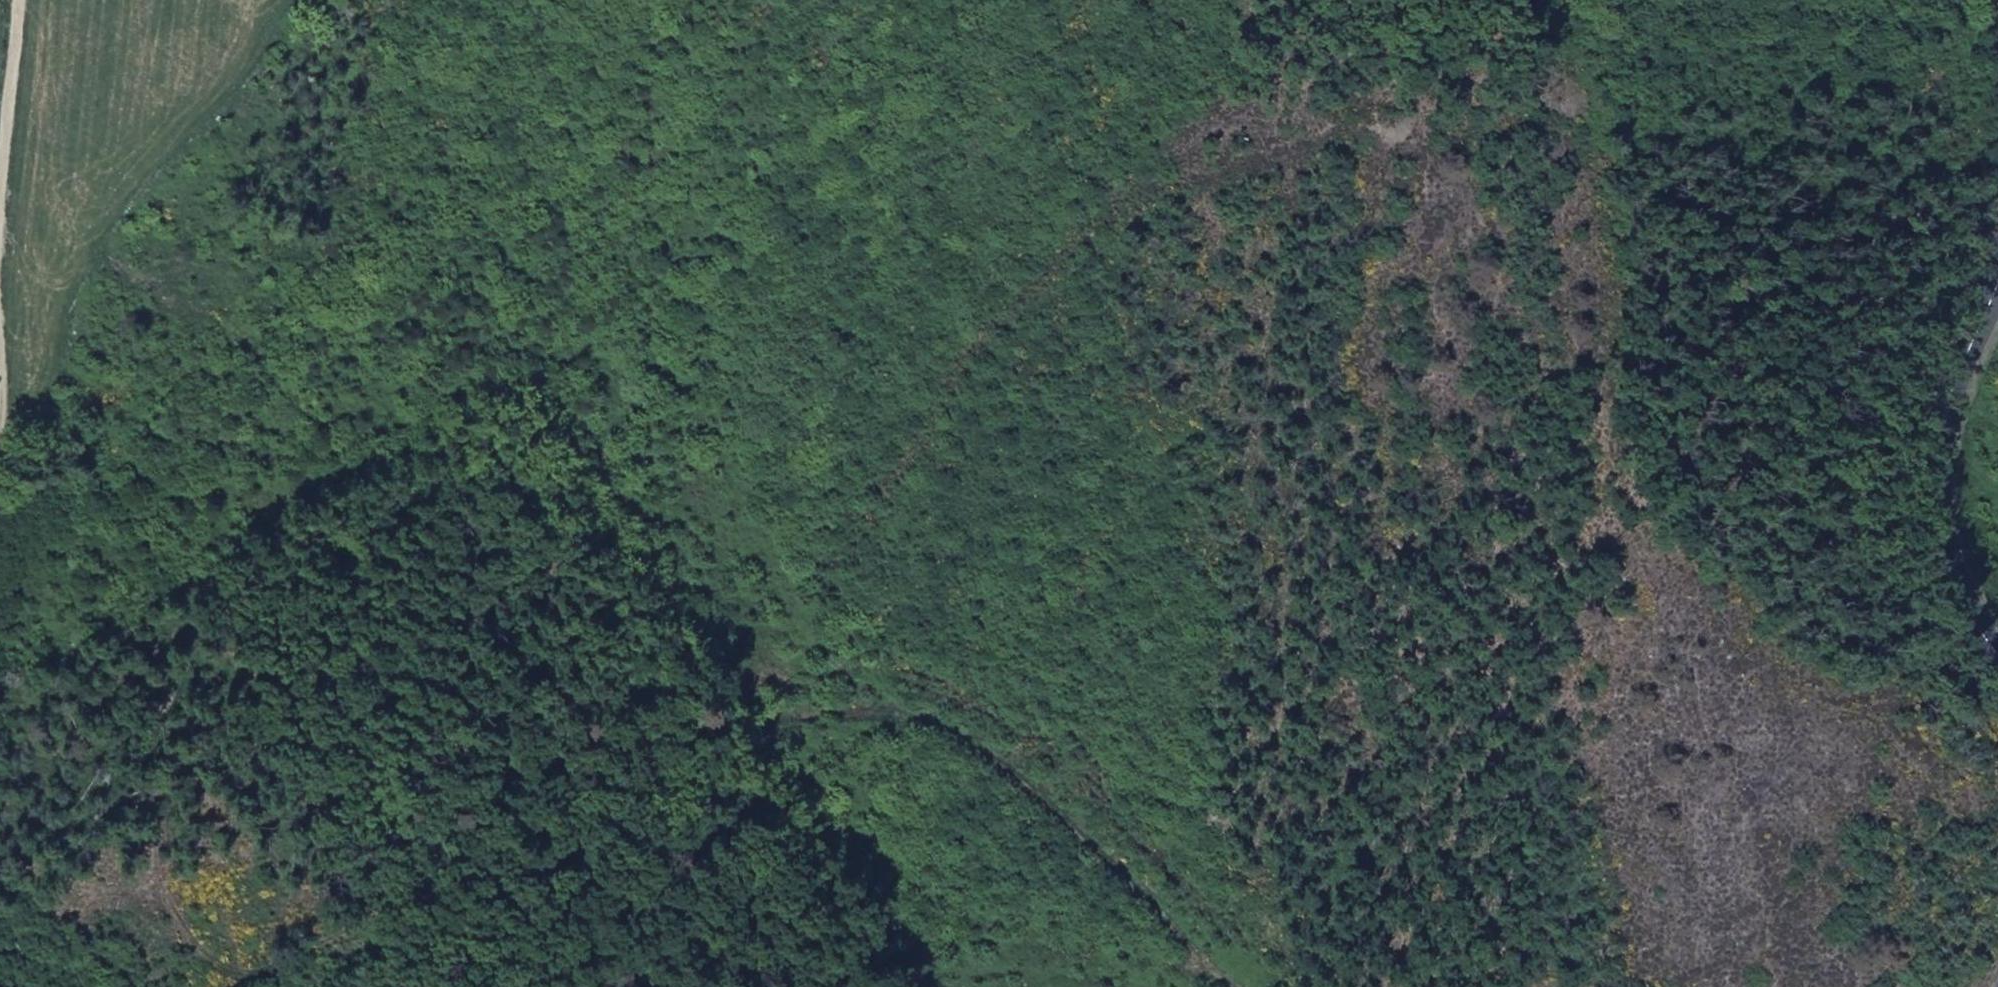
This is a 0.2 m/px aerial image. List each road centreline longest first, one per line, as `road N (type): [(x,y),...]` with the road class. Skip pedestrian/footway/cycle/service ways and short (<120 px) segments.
road 1 (track): [(763,718),(905,714),(947,728),(1056,808),(1239,986)]
road 2 (secondary): [(1997,648),(1946,549),(1938,482),(1959,377),(1997,285)]
road 3 (track): [(0,199),(19,0)]

